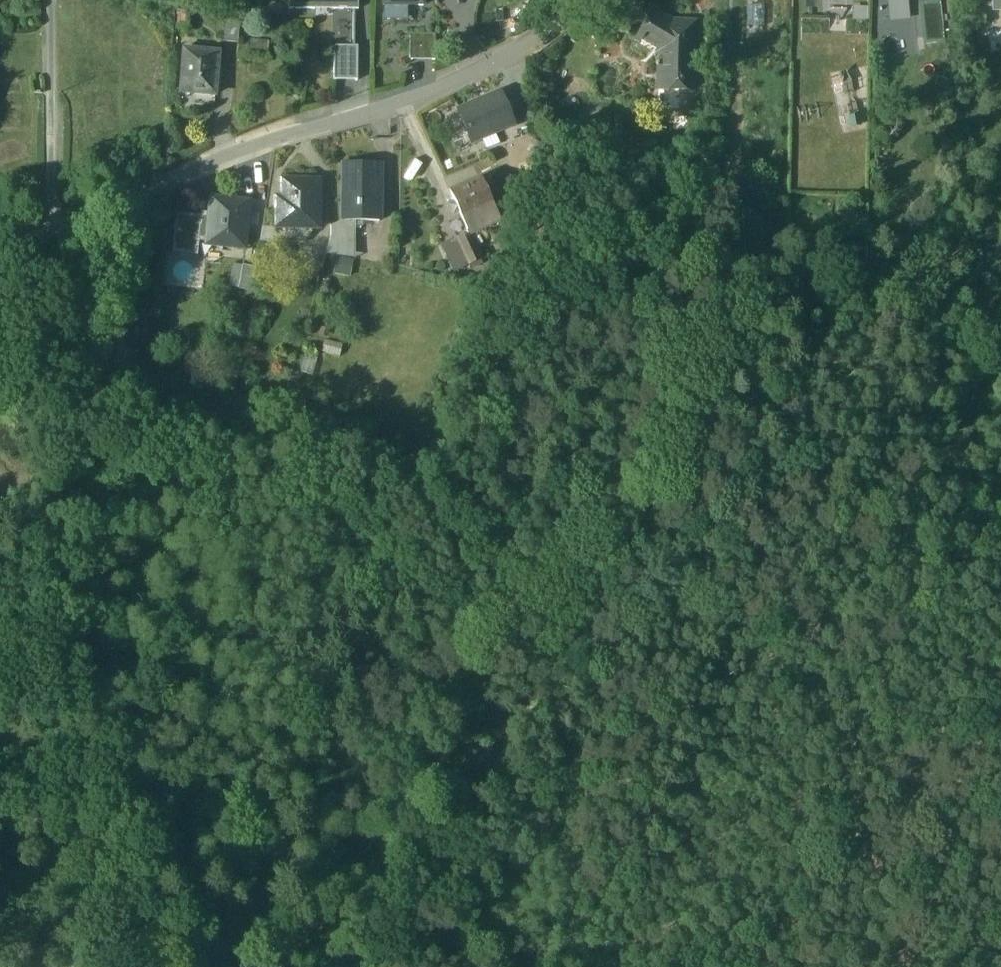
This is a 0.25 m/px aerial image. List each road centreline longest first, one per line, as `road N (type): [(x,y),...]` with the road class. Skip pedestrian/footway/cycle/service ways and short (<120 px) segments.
road 1 (residential): [(580,0),(526,44),(453,80),(246,146),(0,261)]

